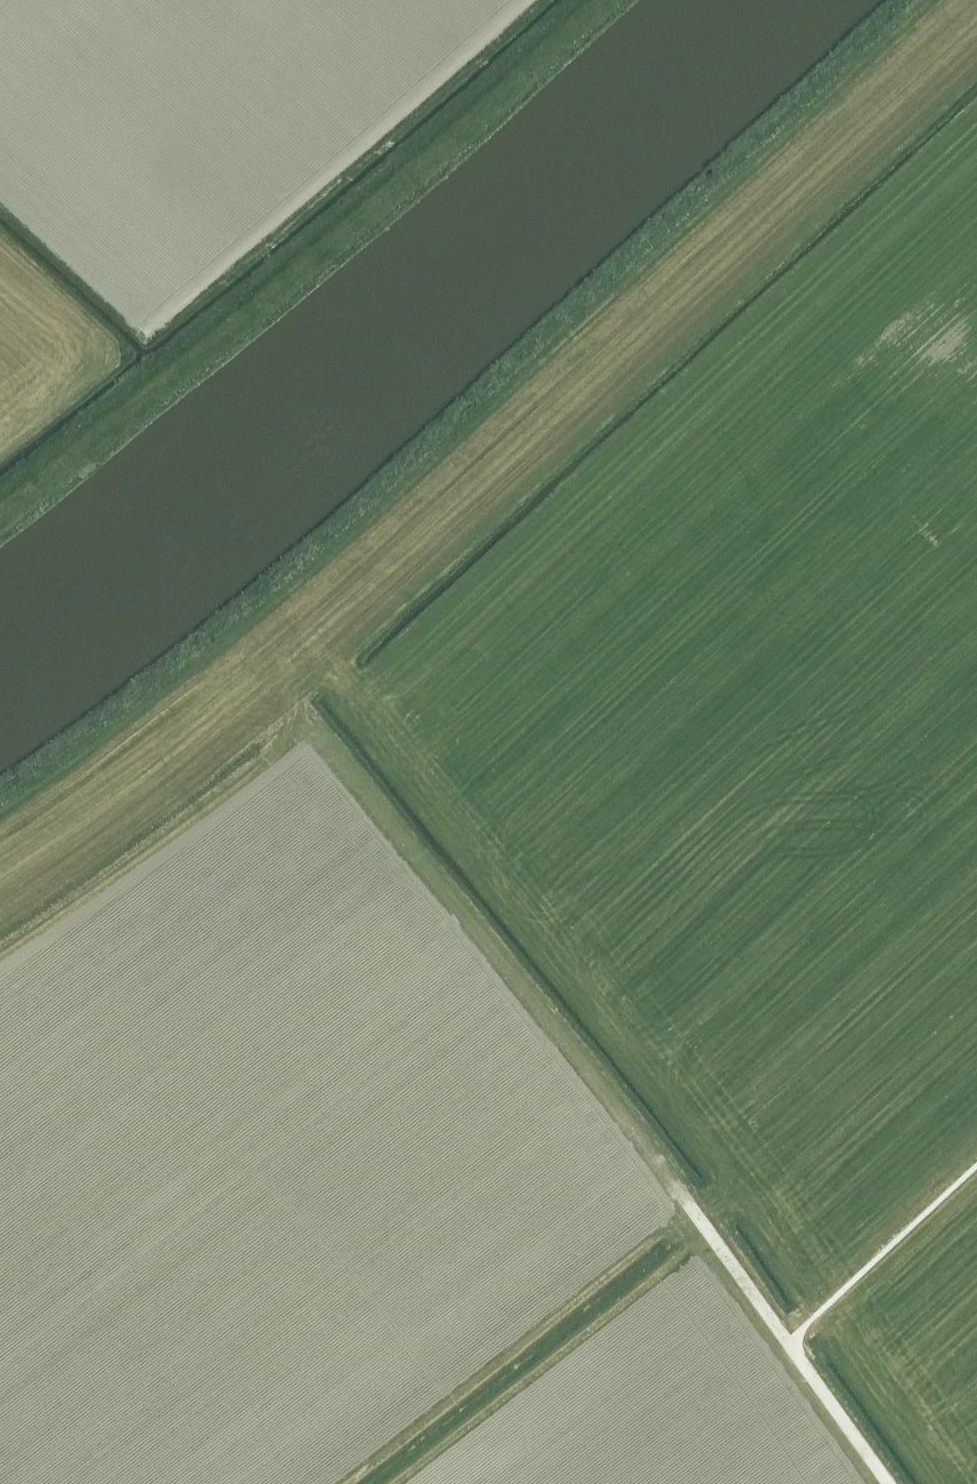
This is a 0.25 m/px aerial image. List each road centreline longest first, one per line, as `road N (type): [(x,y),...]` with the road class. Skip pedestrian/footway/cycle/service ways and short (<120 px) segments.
road 1 (track): [(684,1196),(789,1341)]
road 2 (track): [(789,1341),(890,1483)]

